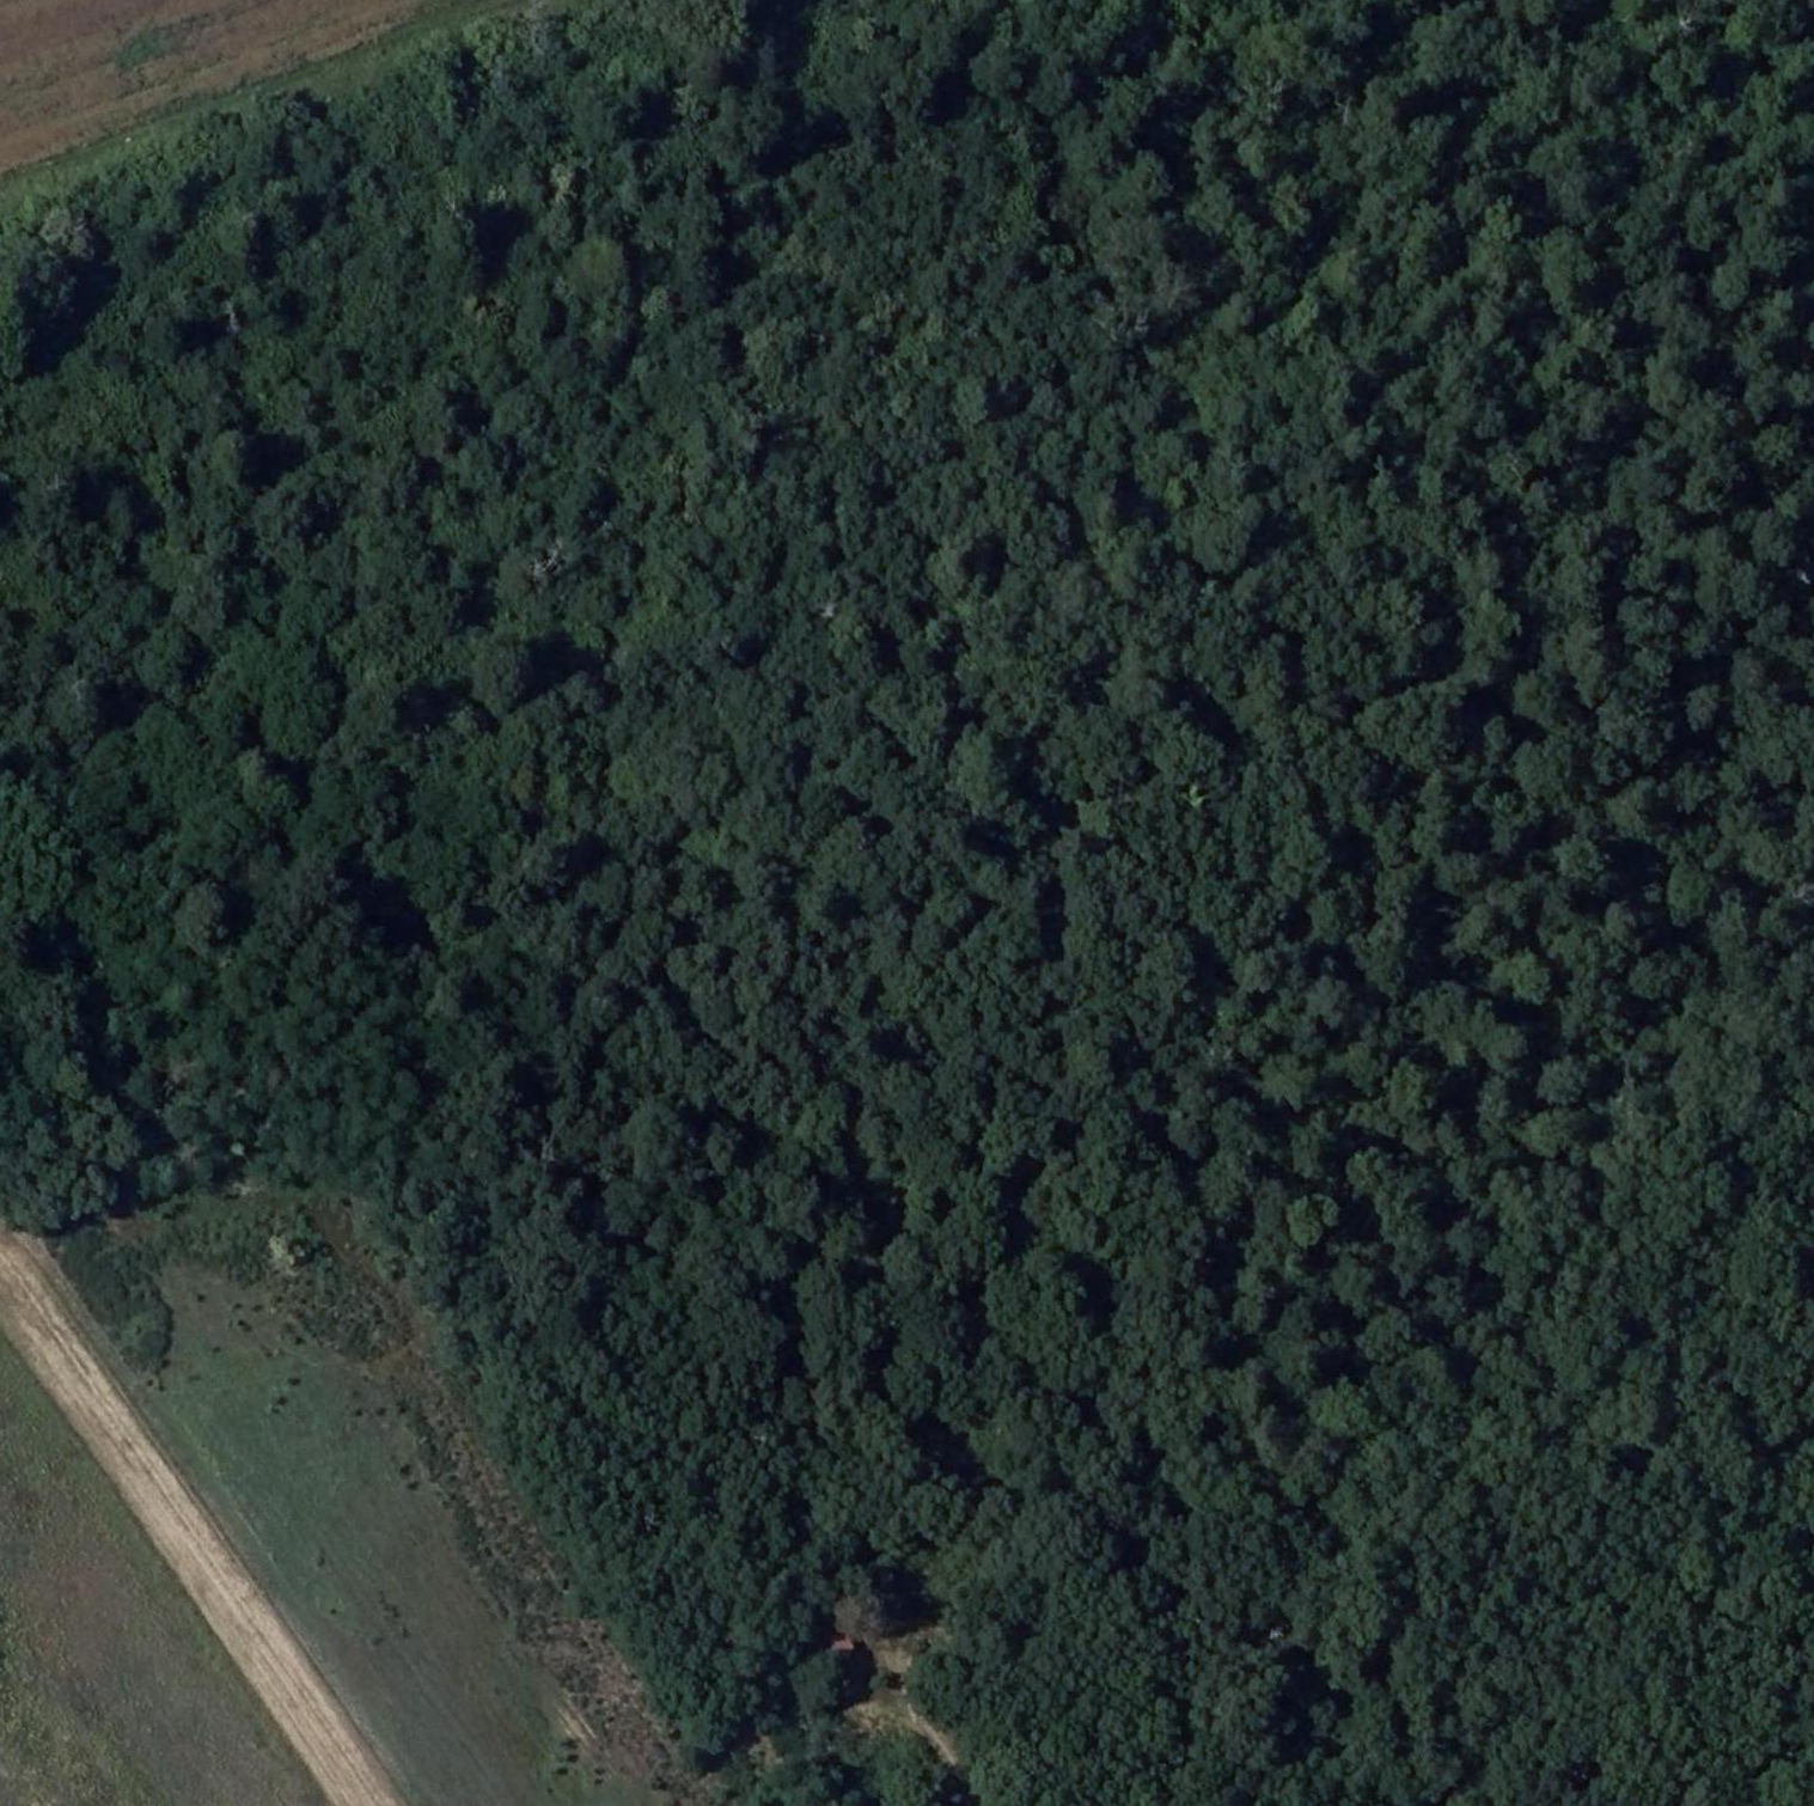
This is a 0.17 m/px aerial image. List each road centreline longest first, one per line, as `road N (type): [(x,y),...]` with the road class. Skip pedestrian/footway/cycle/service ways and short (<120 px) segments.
road 1 (track): [(1813,1368),(1593,1641),(1539,1680),(1434,1805)]

